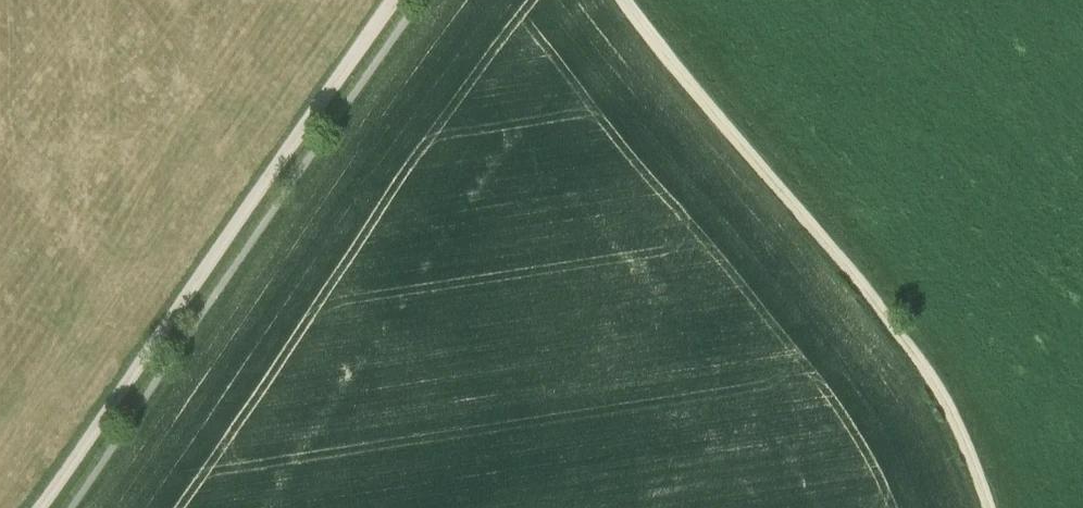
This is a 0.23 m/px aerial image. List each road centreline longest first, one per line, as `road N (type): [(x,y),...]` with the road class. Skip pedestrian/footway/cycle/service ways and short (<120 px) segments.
road 1 (track): [(624,0),(898,334),(952,422),(988,507)]
road 2 (track): [(393,0),(39,507)]

